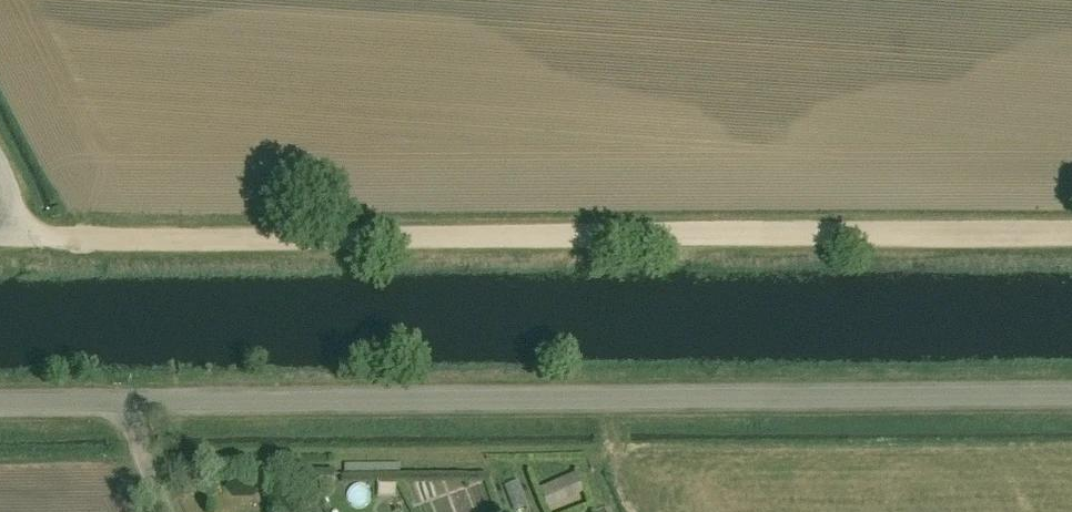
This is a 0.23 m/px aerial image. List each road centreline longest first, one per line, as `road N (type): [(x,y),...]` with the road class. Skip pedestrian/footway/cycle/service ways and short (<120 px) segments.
road 1 (track): [(0,237),(1071,233)]
road 2 (unclassified): [(135,403),(1071,394)]
road 3 (unclassified): [(0,404),(135,403)]

